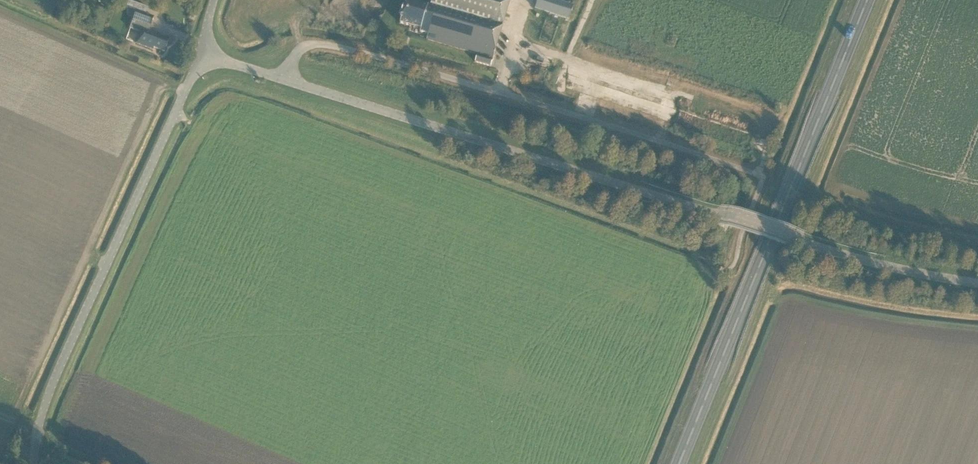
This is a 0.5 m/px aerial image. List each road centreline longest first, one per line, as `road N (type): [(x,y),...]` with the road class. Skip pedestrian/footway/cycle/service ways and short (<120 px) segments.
road 1 (tertiary): [(977,282),(799,242),(283,79)]
road 2 (unclassified): [(759,176),(320,45),(297,55),(283,79)]
road 3 (trunk): [(679,463),(866,0)]
road 4 (tertiary): [(33,463),(48,397),(199,53)]

